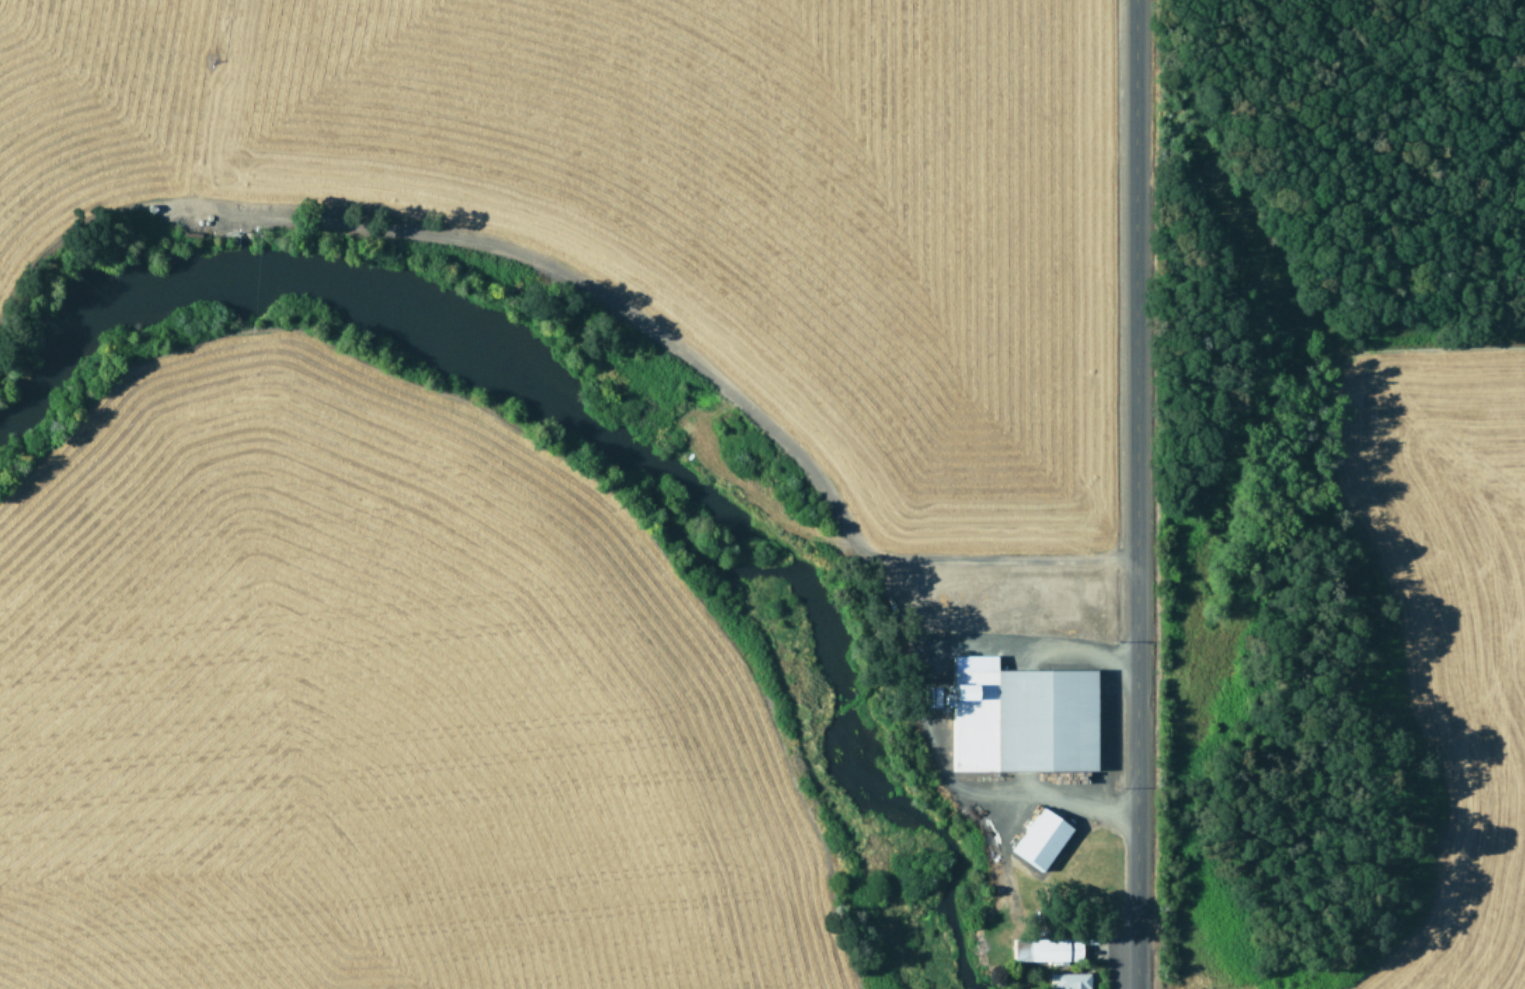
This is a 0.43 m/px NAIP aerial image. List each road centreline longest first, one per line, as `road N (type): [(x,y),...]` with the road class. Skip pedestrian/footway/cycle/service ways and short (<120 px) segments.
road 1 (tertiary): [(1129,988),(1127,0)]

